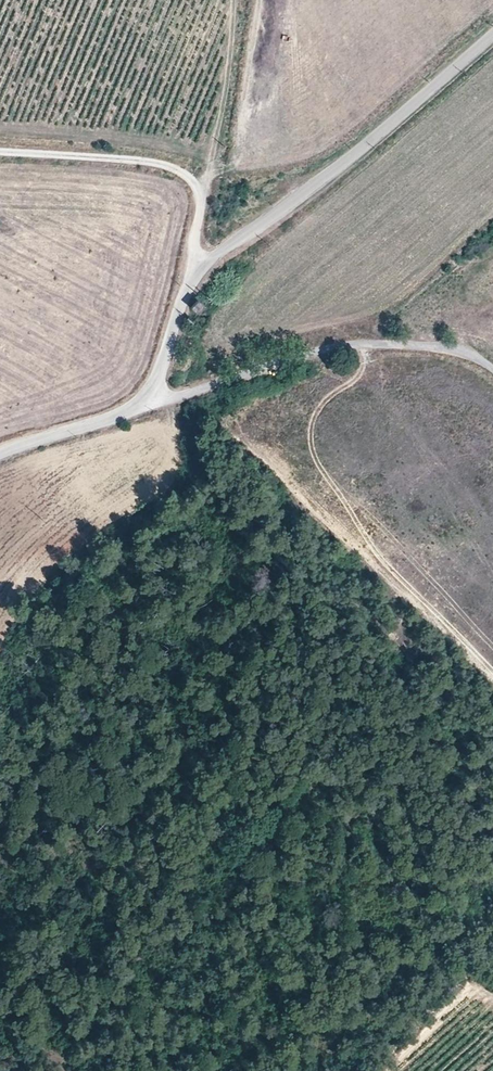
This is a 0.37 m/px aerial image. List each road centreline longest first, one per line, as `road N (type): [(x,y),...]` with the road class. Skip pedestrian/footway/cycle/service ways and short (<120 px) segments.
road 1 (tertiary): [(492,36),(197,277),(152,398)]
road 2 (unclassified): [(152,398),(330,350),(449,348),(492,371)]
road 3 (track): [(197,277),(192,179),(144,160),(0,151)]
road 4 (tertiary): [(152,398),(130,414),(0,456)]

